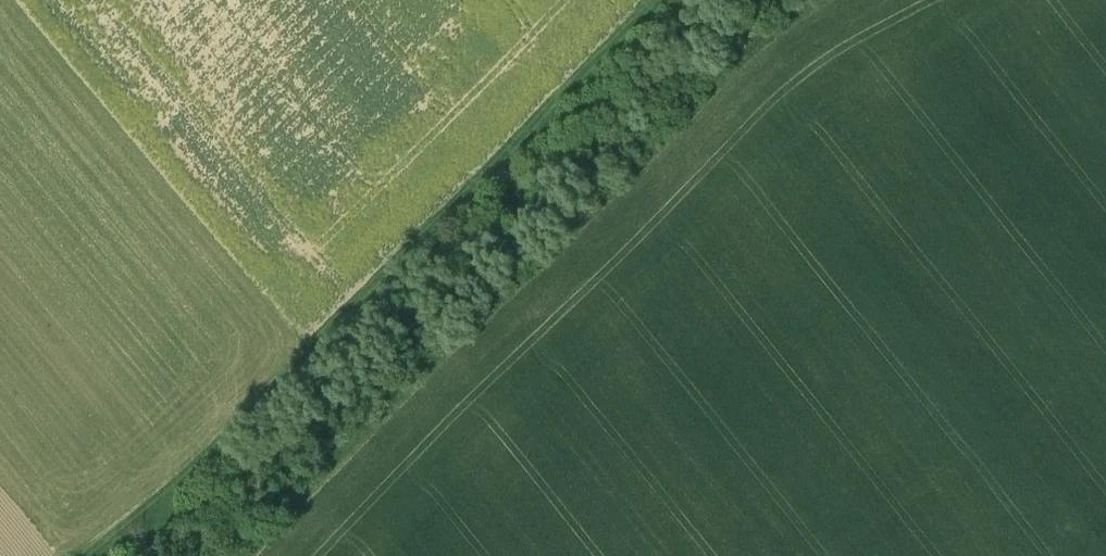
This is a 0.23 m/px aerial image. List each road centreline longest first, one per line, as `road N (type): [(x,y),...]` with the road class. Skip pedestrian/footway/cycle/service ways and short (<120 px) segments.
road 1 (track): [(92,555),(282,391),(483,177),(665,0)]
road 2 (track): [(826,0),(711,89),(336,450),(256,555)]

